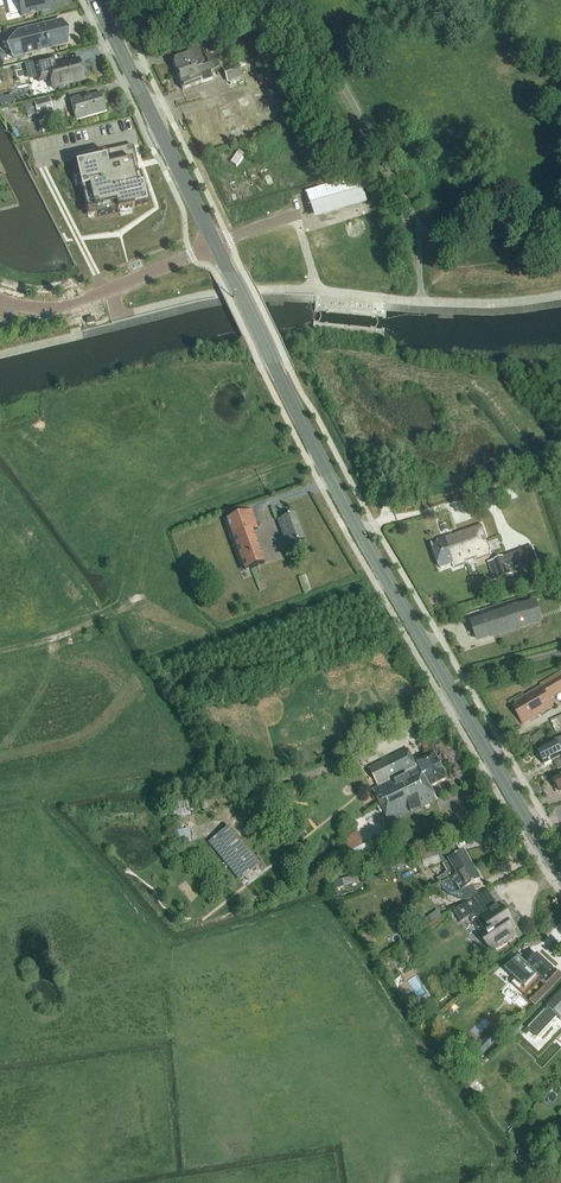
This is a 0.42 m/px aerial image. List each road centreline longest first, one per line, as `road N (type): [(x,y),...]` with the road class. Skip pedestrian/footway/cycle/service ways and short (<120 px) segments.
road 1 (secondary): [(560,873),(336,486),(215,244)]
road 2 (track): [(319,453),(168,507),(149,534),(142,591),(131,606),(55,639),(0,651)]
road 3 (secondary): [(215,244),(95,0)]
road 4 (residential): [(5,303),(40,308),(85,300),(215,244)]
road 5 (track): [(55,639),(47,678),(0,747)]

